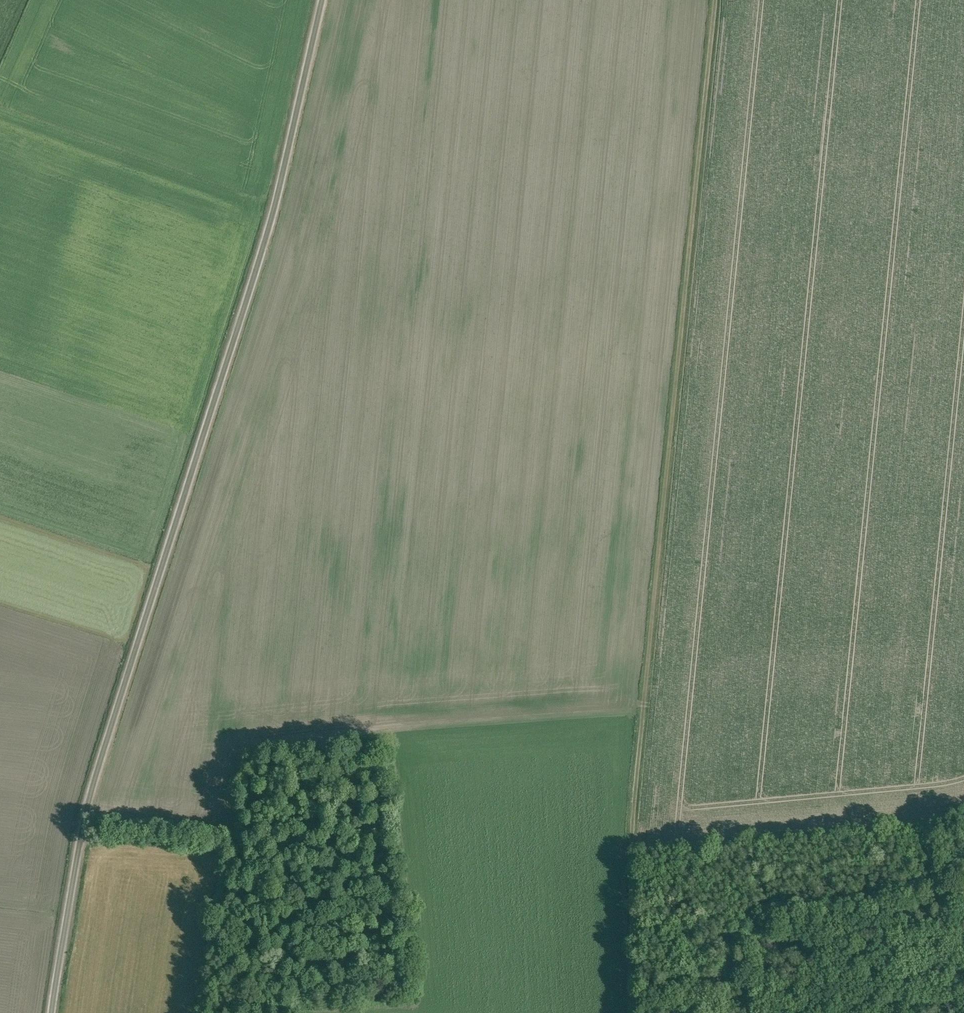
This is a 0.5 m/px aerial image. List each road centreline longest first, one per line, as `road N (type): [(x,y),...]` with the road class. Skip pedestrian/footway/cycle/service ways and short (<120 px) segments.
road 1 (unclassified): [(51,1012),(90,797),(272,222),(323,0)]
road 2 (track): [(715,0),(633,834),(640,1012)]
road 3 (track): [(963,1001),(946,874)]

